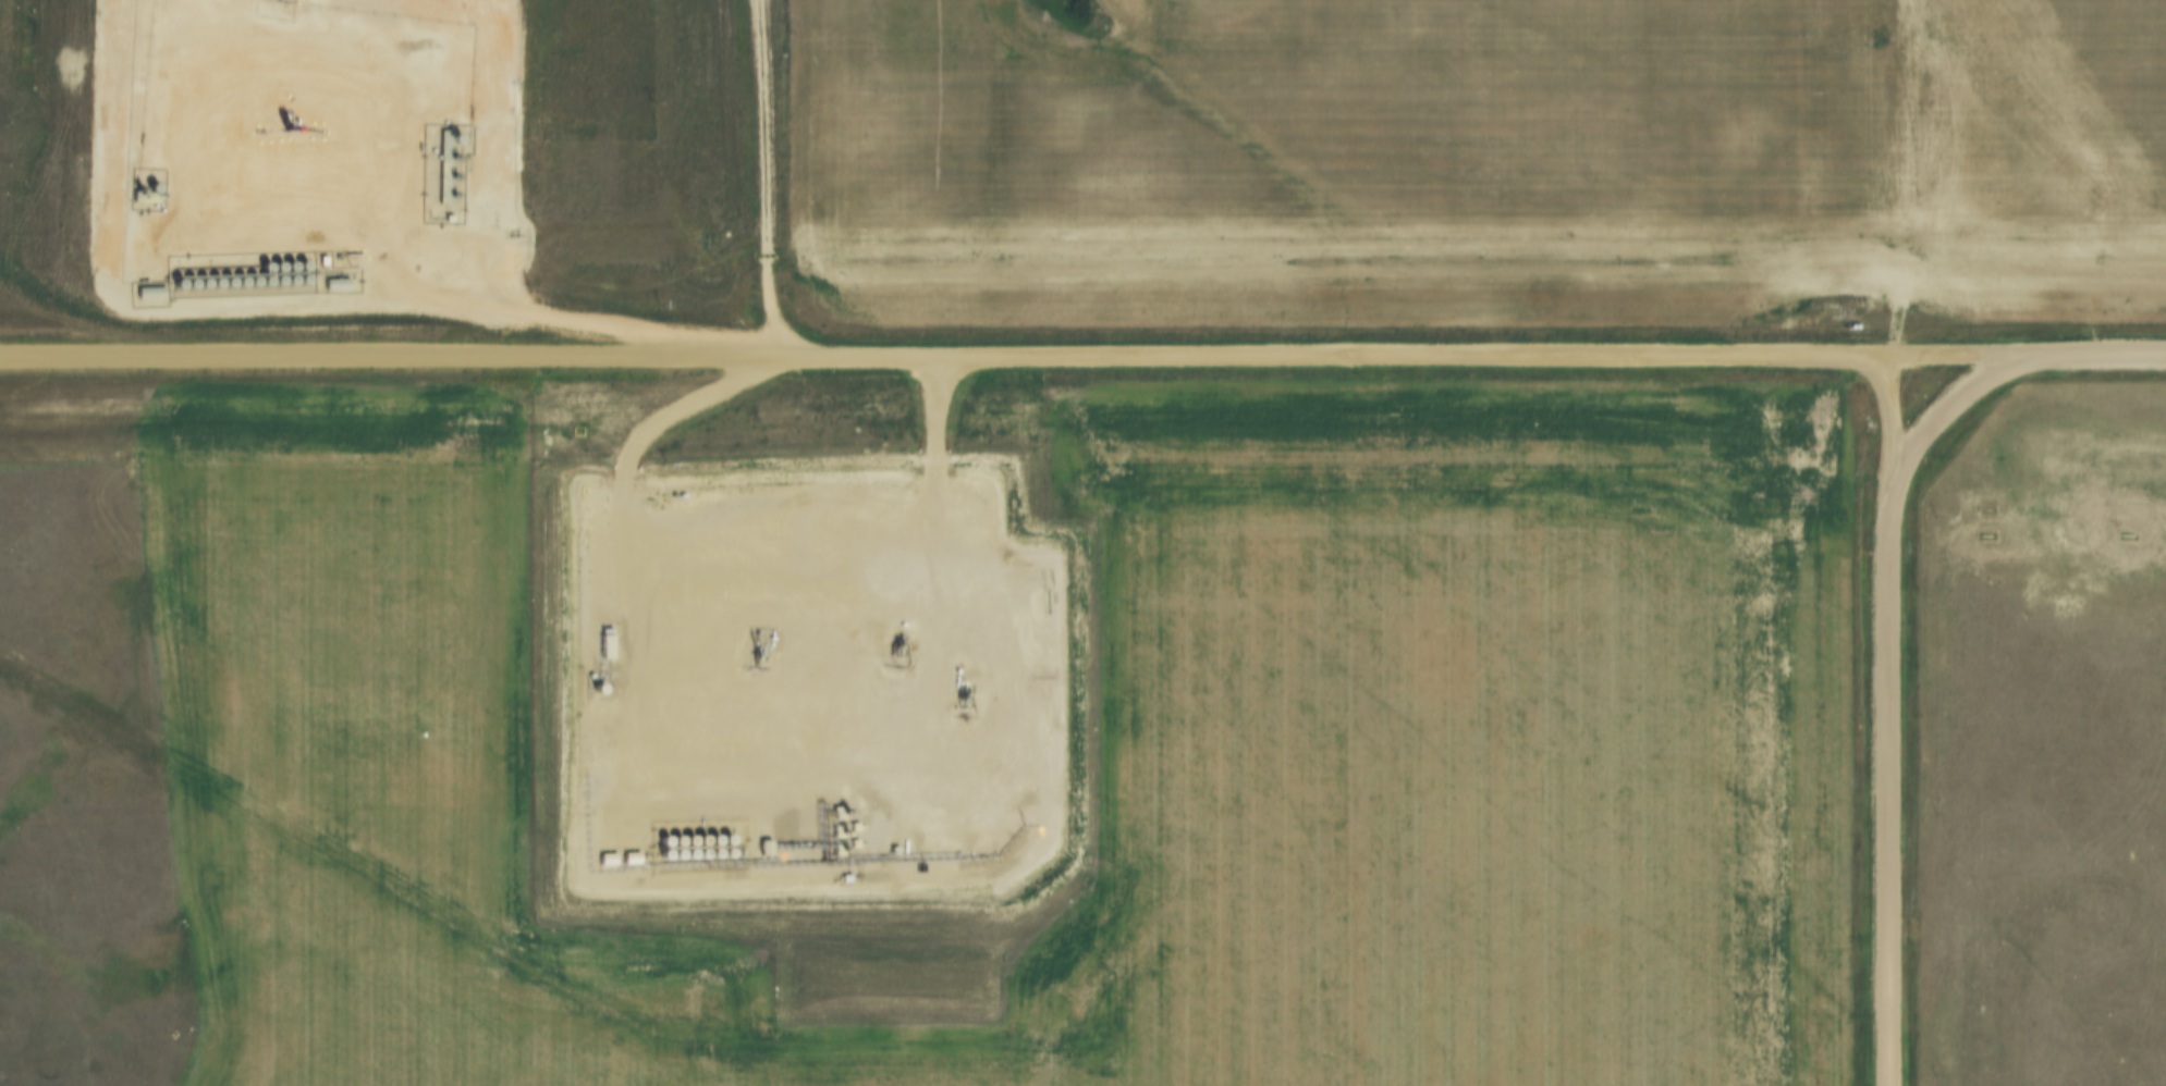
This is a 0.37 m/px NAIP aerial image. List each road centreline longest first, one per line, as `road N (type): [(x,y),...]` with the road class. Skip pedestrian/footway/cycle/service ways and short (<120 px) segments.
road 1 (track): [(793,347),(674,367),(0,370)]
road 2 (residential): [(1892,481),(1883,600),(1886,1085)]
road 3 (residential): [(2165,354),(2024,359),(1948,405),(1916,437),(1892,481)]

